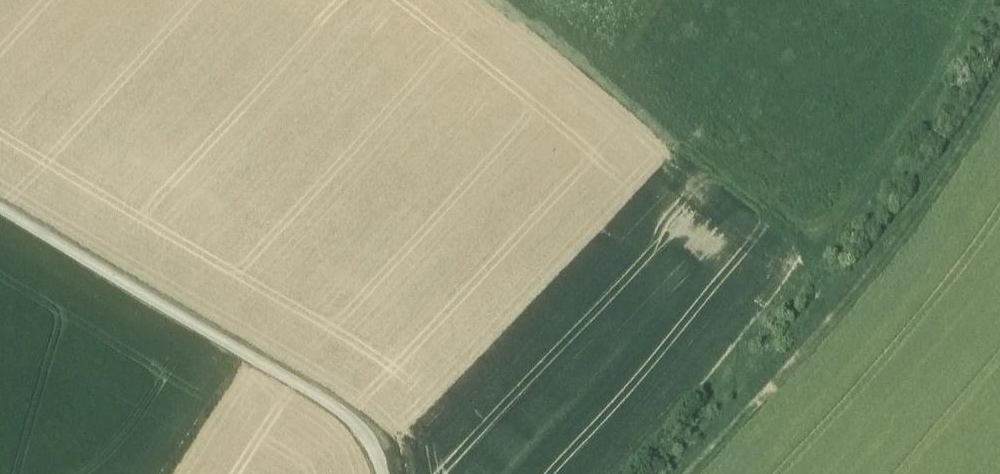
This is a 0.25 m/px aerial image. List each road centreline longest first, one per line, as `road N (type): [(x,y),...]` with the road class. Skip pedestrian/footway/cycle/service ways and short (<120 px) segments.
road 1 (track): [(999,9),(935,118),(833,260),(498,0)]
road 2 (track): [(382,473),(368,437),(335,408),(0,207)]
road 3 (track): [(999,125),(943,217),(711,473)]

